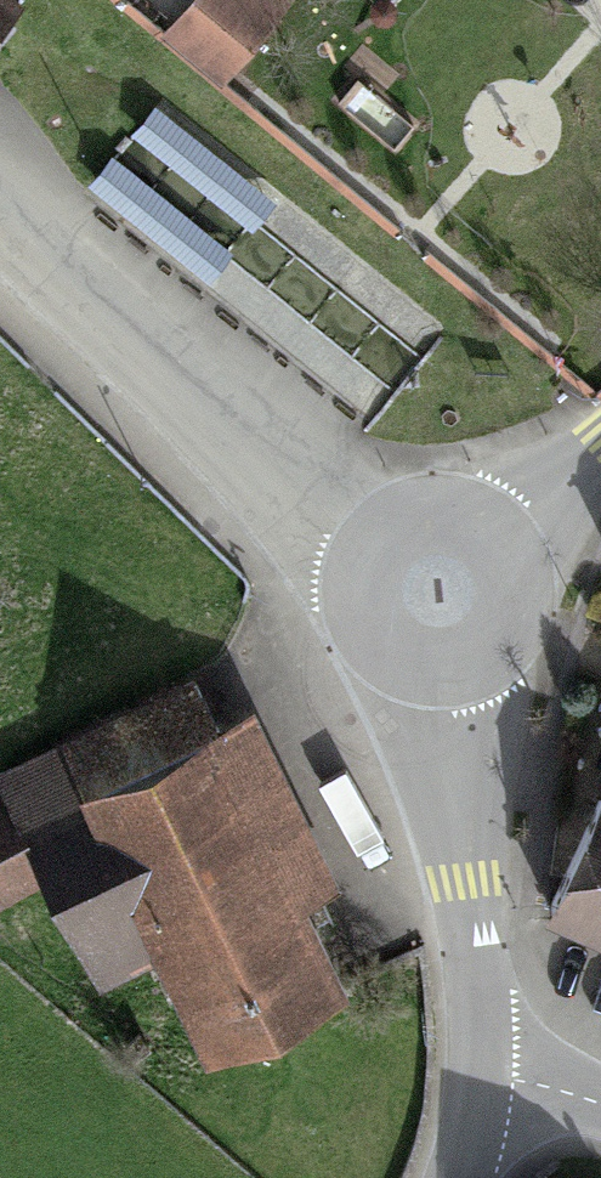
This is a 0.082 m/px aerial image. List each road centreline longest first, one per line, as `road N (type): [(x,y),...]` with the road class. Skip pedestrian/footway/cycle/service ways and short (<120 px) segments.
road 1 (residential): [(371,540),(240,449),(0,235)]
road 2 (tertiary): [(482,1062),(443,677)]
road 3 (tertiary): [(371,540),(354,575),(354,615),(372,649),(404,672),(443,677)]
road 4 (tertiary): [(443,677),(483,662),(511,630),(519,588),(505,548)]
road 5 (tertiary): [(505,548),(477,522),(440,511),(402,517),(371,540)]
road 6 (tertiary): [(505,548),(600,454)]
road 7 (residential): [(600,1118),(482,1062)]

